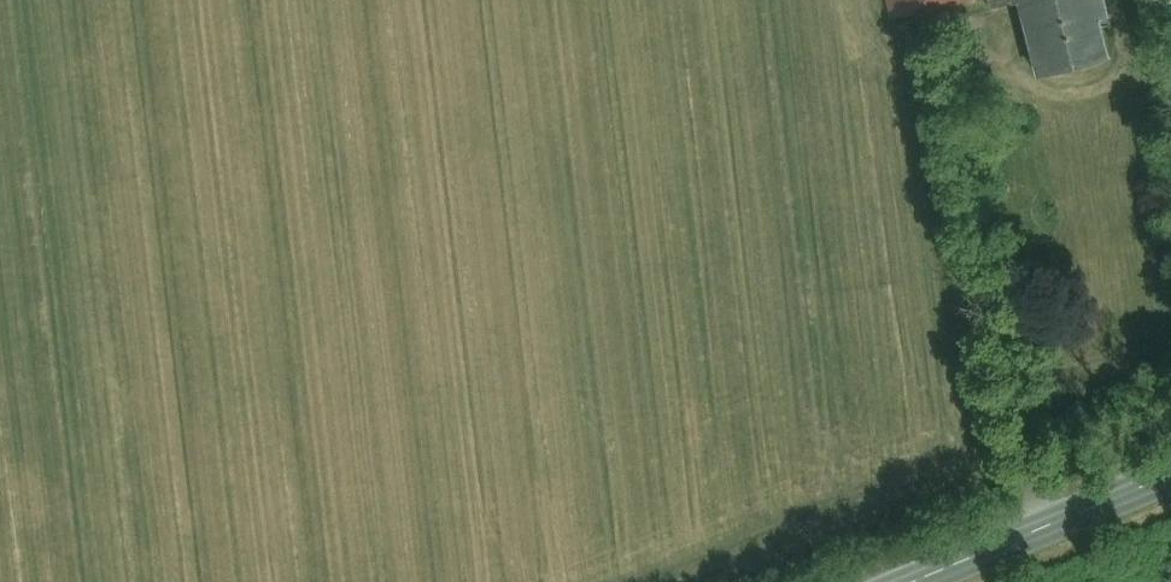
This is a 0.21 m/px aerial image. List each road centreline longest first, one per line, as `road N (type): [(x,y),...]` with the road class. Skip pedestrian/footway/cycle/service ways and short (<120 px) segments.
road 1 (tertiary): [(906,581),(1170,472)]

